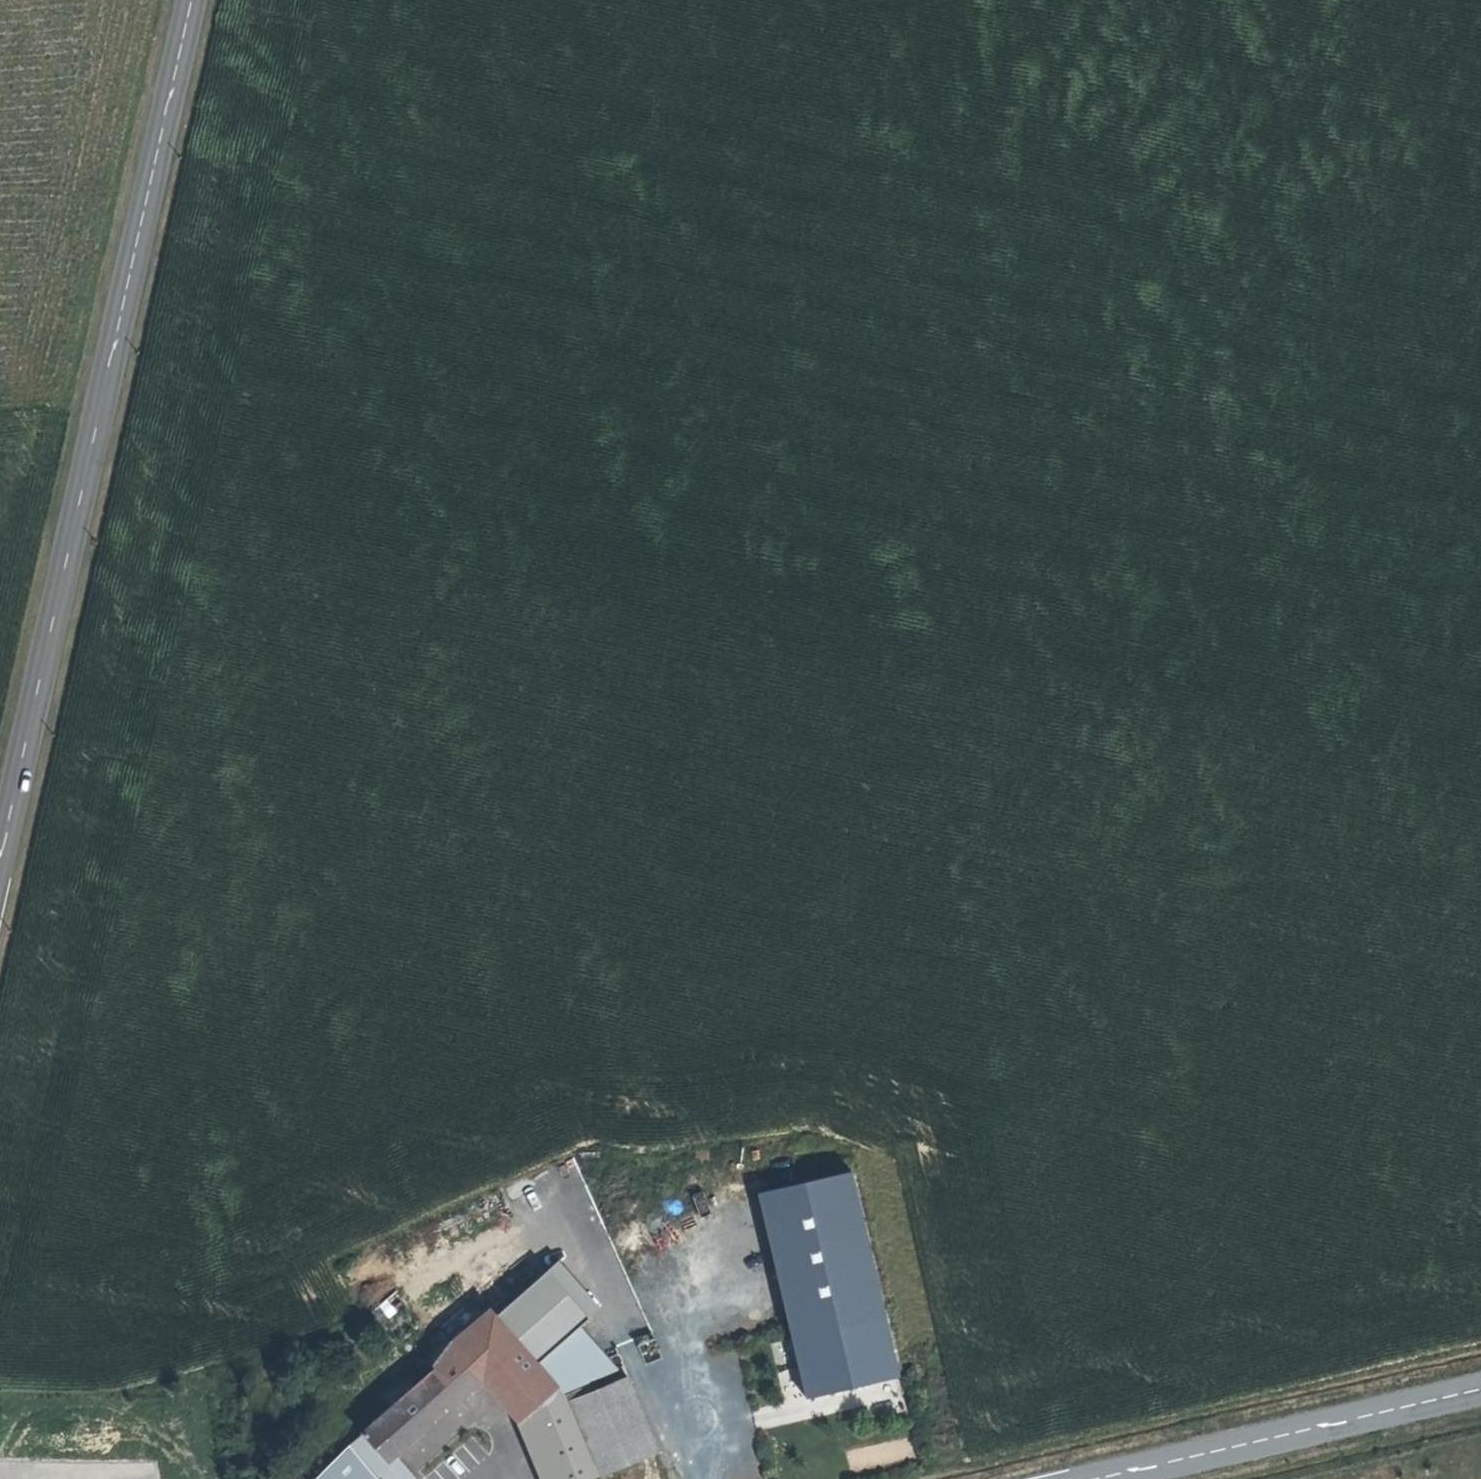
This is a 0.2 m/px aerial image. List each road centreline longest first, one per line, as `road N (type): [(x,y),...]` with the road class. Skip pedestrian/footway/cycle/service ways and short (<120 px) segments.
road 1 (secondary): [(186,0),(0,834)]
road 2 (secondary): [(1108,1478),(1480,1395)]

